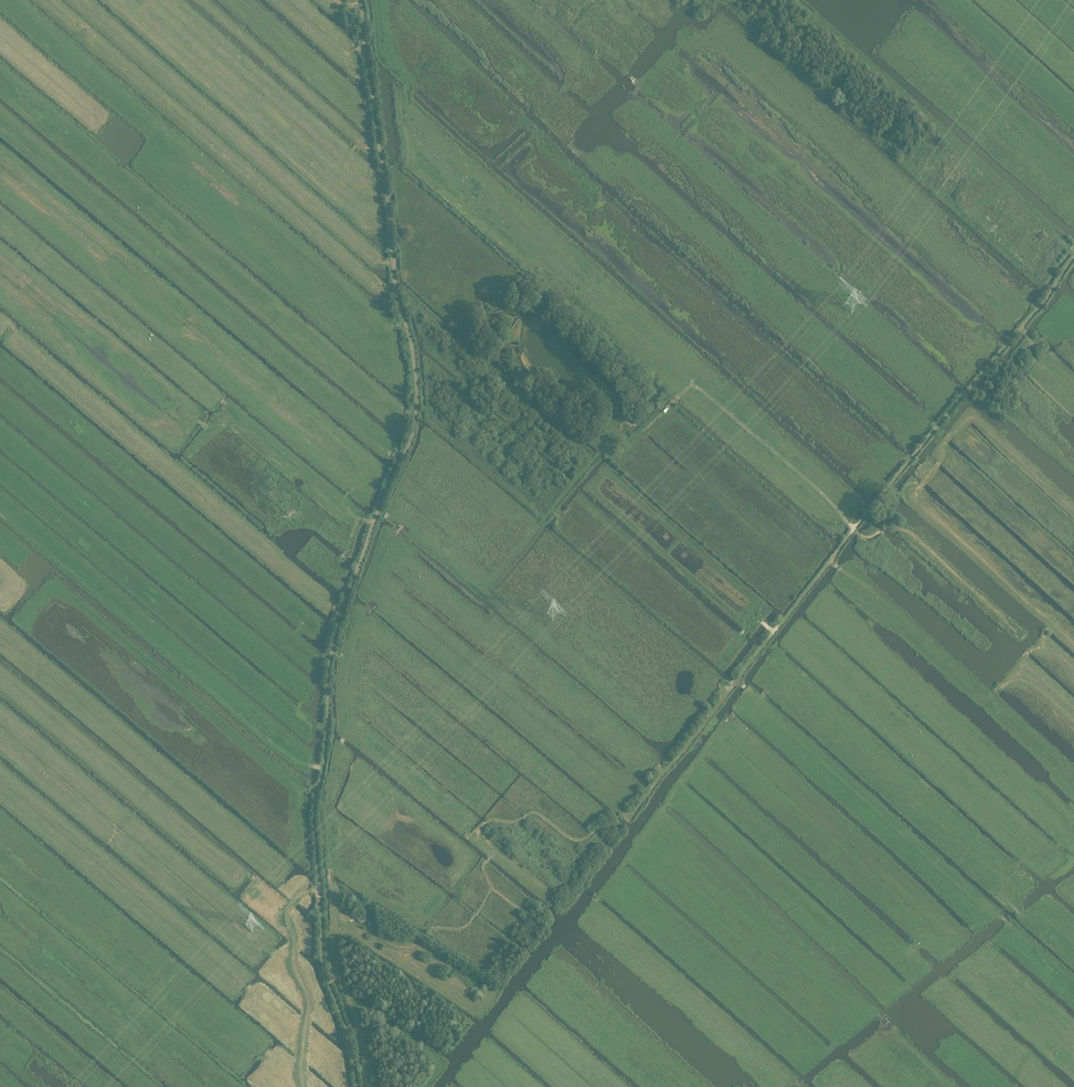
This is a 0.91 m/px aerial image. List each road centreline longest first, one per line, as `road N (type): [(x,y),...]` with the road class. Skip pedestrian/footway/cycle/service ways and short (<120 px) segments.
road 1 (track): [(1073,258),(640,808),(625,815)]
road 2 (track): [(330,658),(417,407),(361,0)]
road 3 (track): [(358,1086),(320,926),(313,812),(329,731),(330,658)]
road 4 (track): [(983,692),(809,543),(796,520),(666,403)]
road 5 (track): [(6,612),(20,622),(43,593),(67,593),(289,780),(318,793)]
road 6 (track): [(791,709),(769,689),(760,700),(750,693),(594,904),(620,925)]
road 7 (track): [(861,536),(698,387),(671,407)]
road 8 (track): [(303,1086),(309,1010),(294,968),(289,907),(320,890)]
road 9 (track): [(219,399),(355,517),(374,522)]

